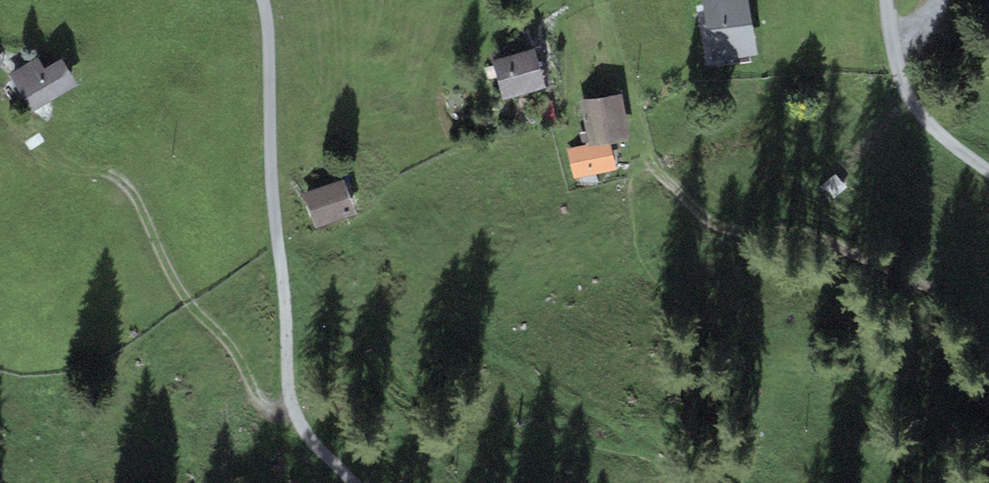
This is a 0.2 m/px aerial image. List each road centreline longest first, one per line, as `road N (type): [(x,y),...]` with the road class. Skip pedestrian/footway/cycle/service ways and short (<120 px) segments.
road 1 (residential): [(262,0),(290,399),(318,451),(352,482)]
road 2 (track): [(653,167),(718,227),(796,232),(846,250),(928,290),(988,347)]
road 3 (track): [(296,416),(261,399),(232,348),(174,279),(123,183),(62,159)]
road 4 (residential): [(988,170),(938,133),(908,95),(886,0)]

